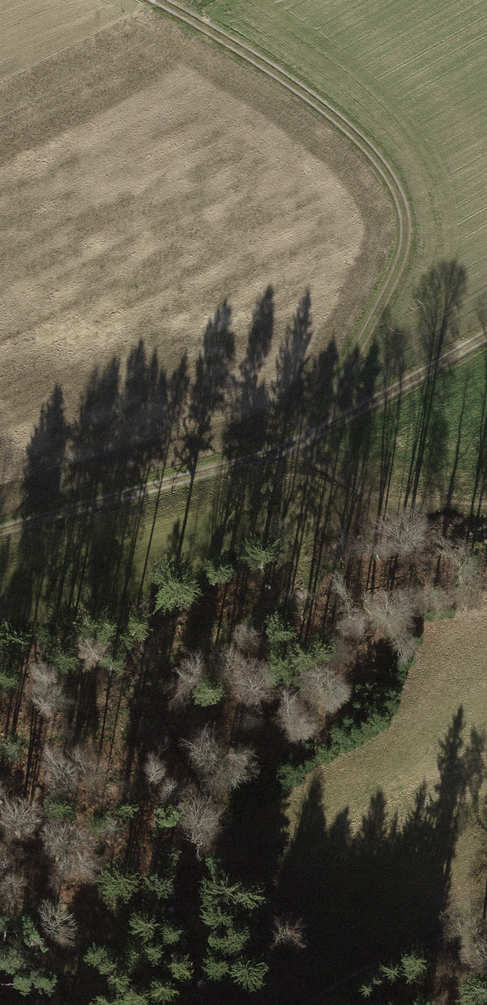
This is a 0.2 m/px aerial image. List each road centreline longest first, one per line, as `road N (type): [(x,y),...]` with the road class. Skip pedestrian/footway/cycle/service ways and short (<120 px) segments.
road 1 (track): [(160,0),(340,119),(381,162),(401,201),(400,270),(351,372),(346,418)]
road 2 (track): [(486,337),(258,458),(0,533)]
road 3 (track): [(313,1004),(388,957),(486,923)]

